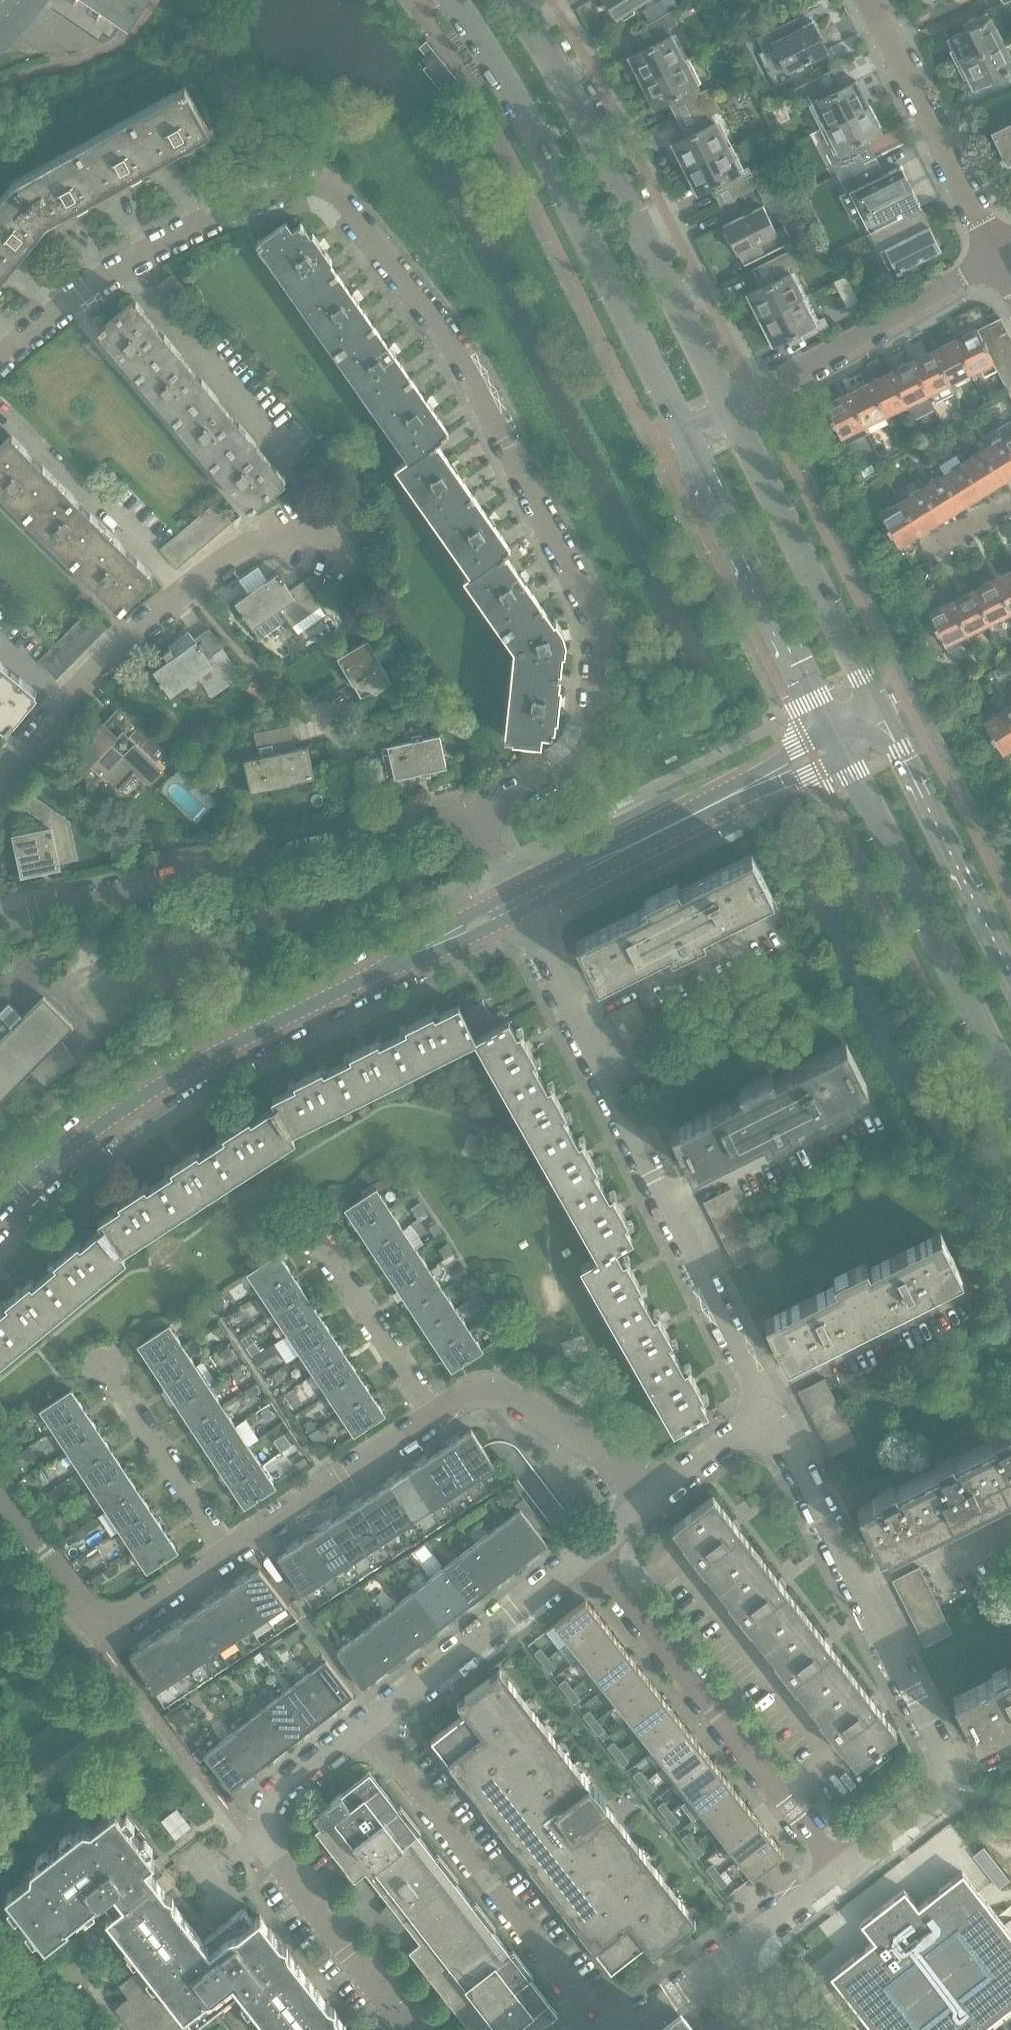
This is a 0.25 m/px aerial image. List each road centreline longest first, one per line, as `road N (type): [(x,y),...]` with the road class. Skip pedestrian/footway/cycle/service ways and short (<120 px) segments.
road 1 (residential): [(476,821),(560,775),(586,752),(601,636),(464,362),(342,199),(326,188),(299,187),(169,241),(84,294),(0,361)]
road 2 (residential): [(771,1419),(519,915)]
road 3 (secondary): [(454,0),(686,435)]
road 4 (residential): [(417,950),(194,1066),(109,1120),(0,1208)]
road 5 (residential): [(476,821),(0,920)]
road 6 (secondary): [(727,413),(600,146),(518,0)]
road 7 (residential): [(0,788),(67,701),(236,553),(282,532),(351,562)]
road 8 (residential): [(943,1794),(945,1765),(933,1732),(771,1419)]
road 9 (residential): [(840,1874),(593,1549)]
road 10 (residential): [(408,2029),(264,1835),(273,1798),(368,1725)]
road 11 (residential): [(603,2029),(368,1725)]
road 12 (secondary): [(845,754),(1010,1081)]
road 13 (secondary): [(880,717),(727,413)]
road 14 (secondary): [(686,435),(832,728)]
road 15 (residential): [(727,413),(996,260)]
road 16 (residential): [(225,1554),(146,1607),(106,1619),(74,1603),(0,1505)]
road 17 (secondary): [(1010,979),(880,717)]
road 18 (residential): [(996,260),(872,0)]
road 19 (residential): [(368,1725),(593,1549)]
road 20 (residential): [(666,1490),(494,1390),(471,1392),(435,1416)]
road 21 (residential): [(435,1416),(225,1554)]
road 22 (residential): [(225,1554),(104,1362)]
road 23 (residential): [(435,1416),(312,1231)]
road 24 (residential): [(614,851),(763,780)]
road 25 (residential): [(840,1874),(730,1955)]
road 26 (residential): [(730,1955),(621,2029)]
road 27 (residential): [(943,1794),(840,1874)]
road 28 (residential): [(666,1490),(771,1419)]

